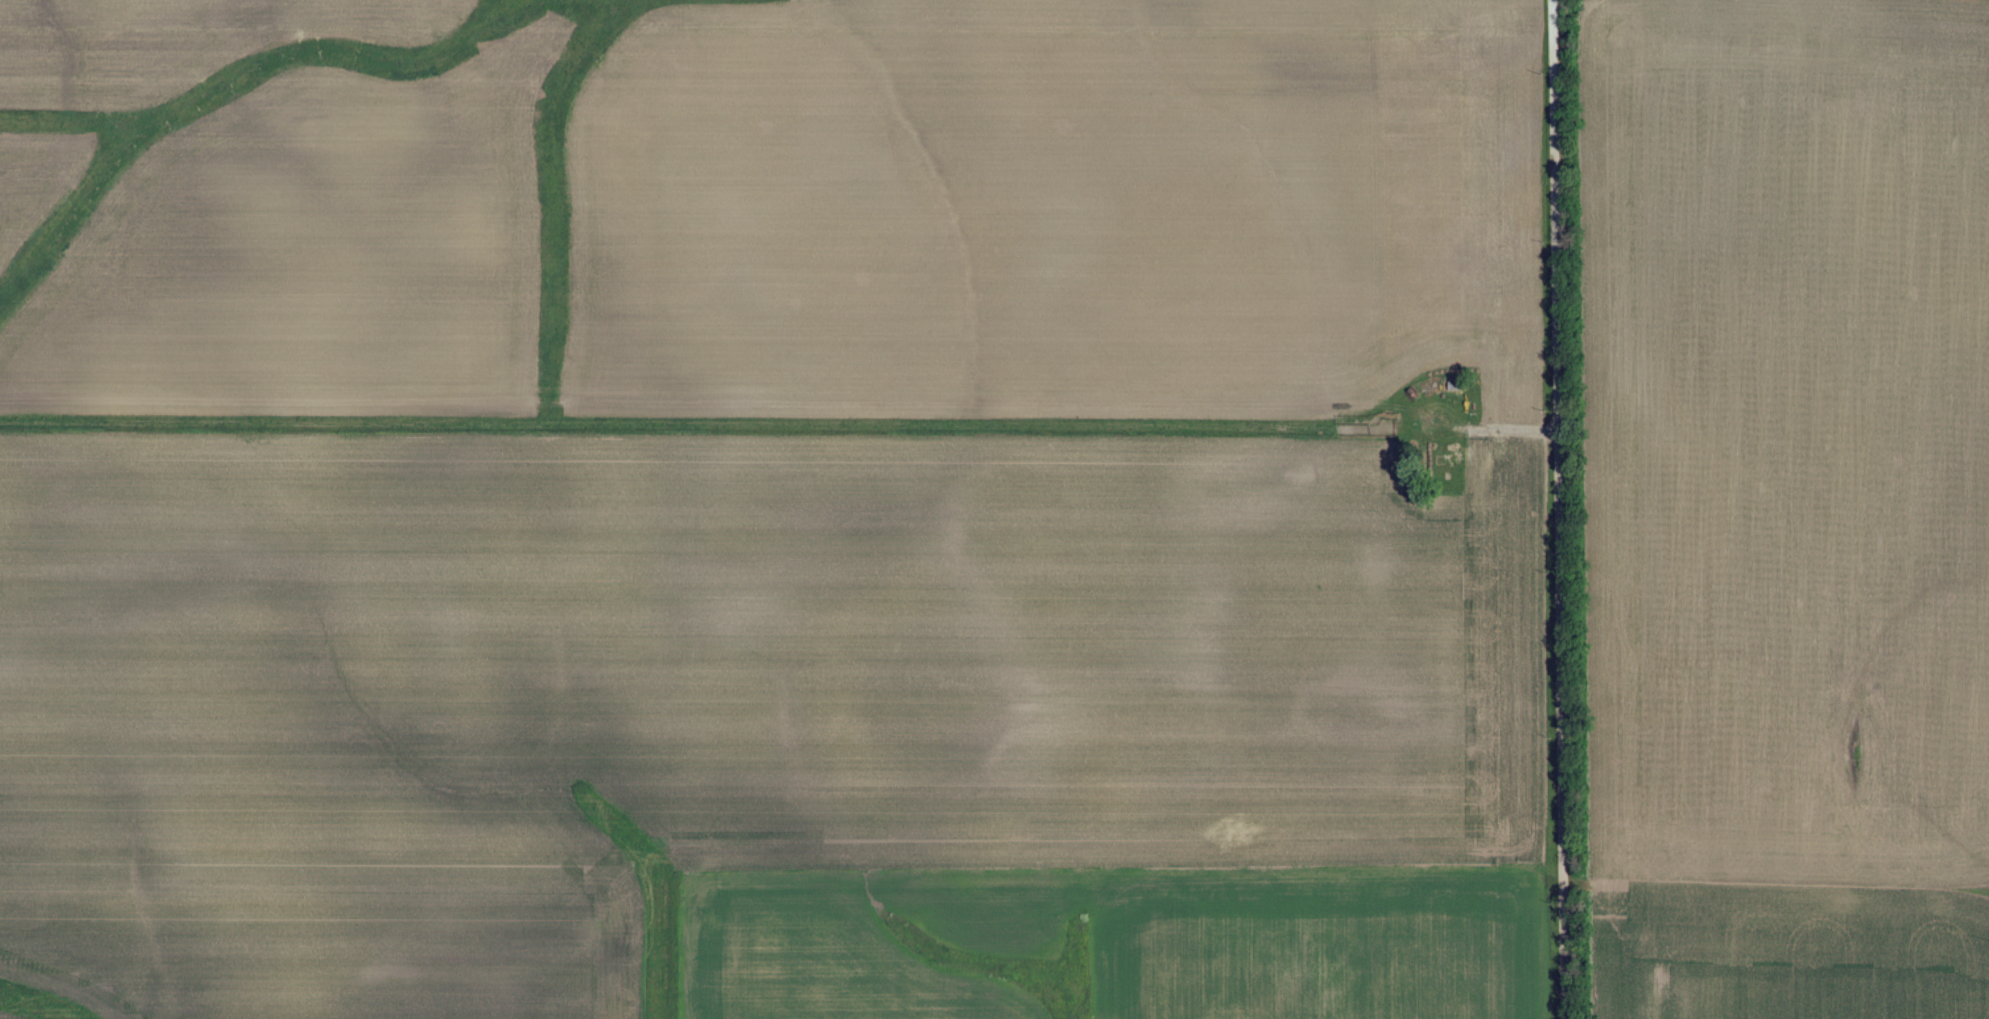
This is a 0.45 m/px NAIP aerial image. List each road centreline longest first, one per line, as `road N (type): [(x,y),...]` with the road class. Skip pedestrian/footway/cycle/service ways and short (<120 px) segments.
road 1 (residential): [(1558,1018),(1551,0)]

